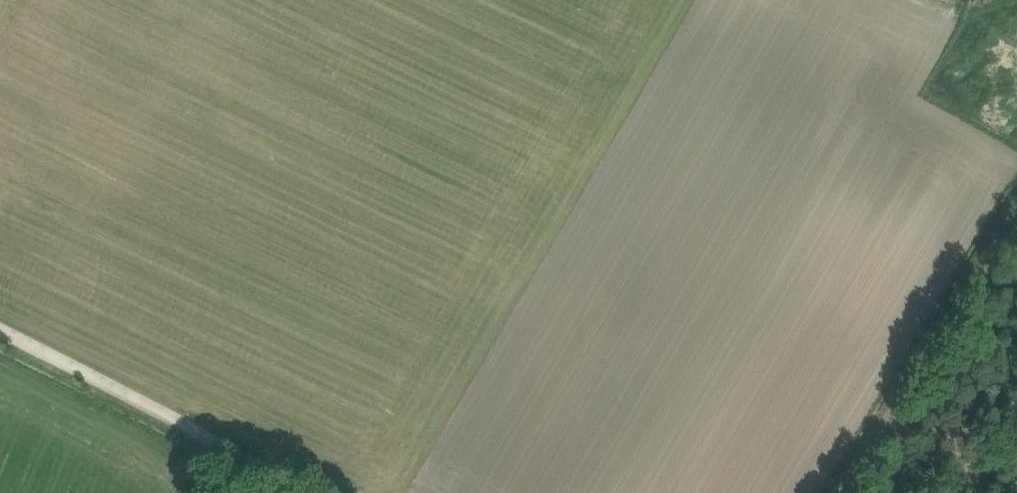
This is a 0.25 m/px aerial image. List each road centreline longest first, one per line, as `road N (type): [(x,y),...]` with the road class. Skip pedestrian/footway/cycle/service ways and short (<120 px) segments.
road 1 (track): [(857,492),(1016,231)]
road 2 (track): [(0,334),(238,454)]

